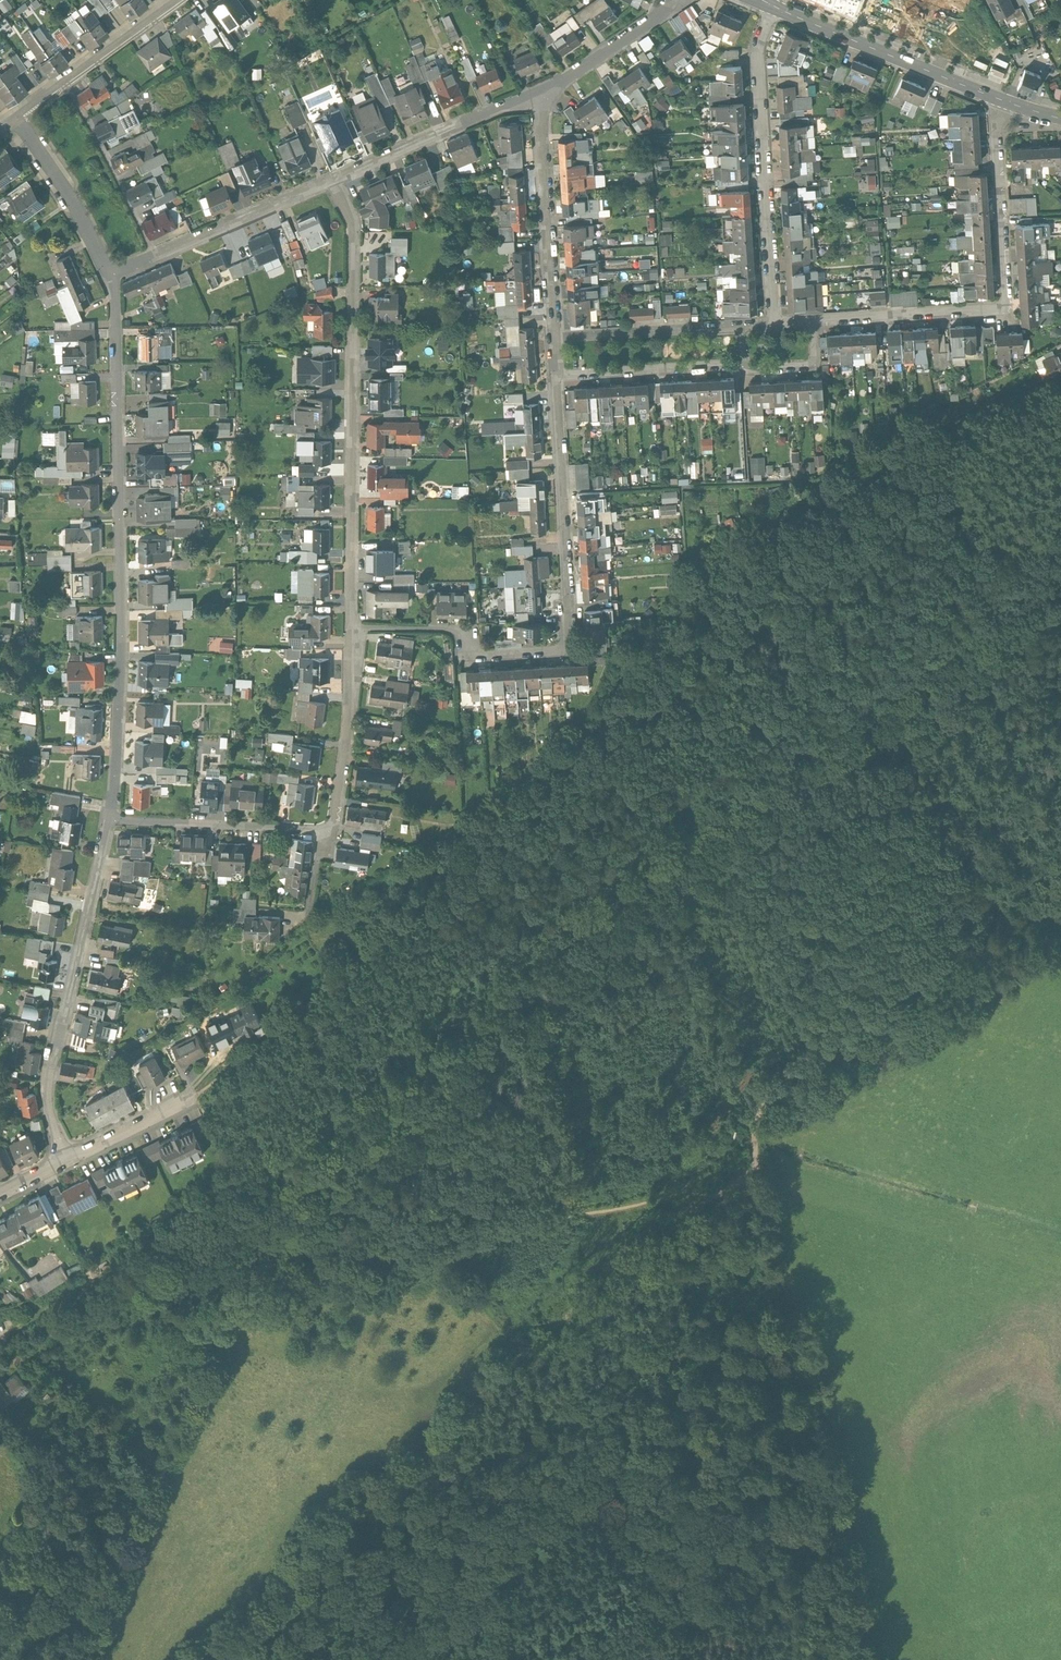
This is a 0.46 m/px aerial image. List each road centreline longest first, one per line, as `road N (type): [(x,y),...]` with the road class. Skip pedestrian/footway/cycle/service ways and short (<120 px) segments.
road 1 (track): [(213,1659),(321,1564),(571,1304),(631,1252),(715,1199)]
road 2 (residential): [(110,820),(123,625),(111,276)]
road 3 (residential): [(353,626),(456,629),(469,656),(571,644),(556,375)]
road 4 (track): [(757,1175),(766,1242),(822,1396),(852,1659)]
road 5 (residential): [(353,626),(354,230),(329,182)]
road 6 (track): [(1014,886),(772,1104),(755,1134),(757,1175)]
road 7 (residential): [(812,322),(1003,307),(996,128),(1002,102)]
road 8 (residential): [(774,322),(757,47),(768,5)]
road 9 (residential): [(556,375),(807,367),(814,359),(812,322)]
road 10 (residential): [(46,1106),(110,820)]
road 11 (secondary): [(1002,102),(768,5)]
road 12 (residential): [(555,337),(538,91)]
road 13 (residential): [(329,182),(538,91)]
road 14 (residential): [(555,337),(774,322)]
road 15 (residential): [(322,830),(335,831),(353,626)]
road 16 (residential): [(110,820),(322,830)]
road 17 (residential): [(151,259),(329,182)]
road 18 (residential): [(151,259),(64,86)]
road 19 (residential): [(111,276),(17,119)]
road 20 (residential): [(538,91),(626,39),(671,0)]
road 21 (residential): [(180,0),(64,86)]
road 22 (residential): [(61,1159),(182,1097)]

